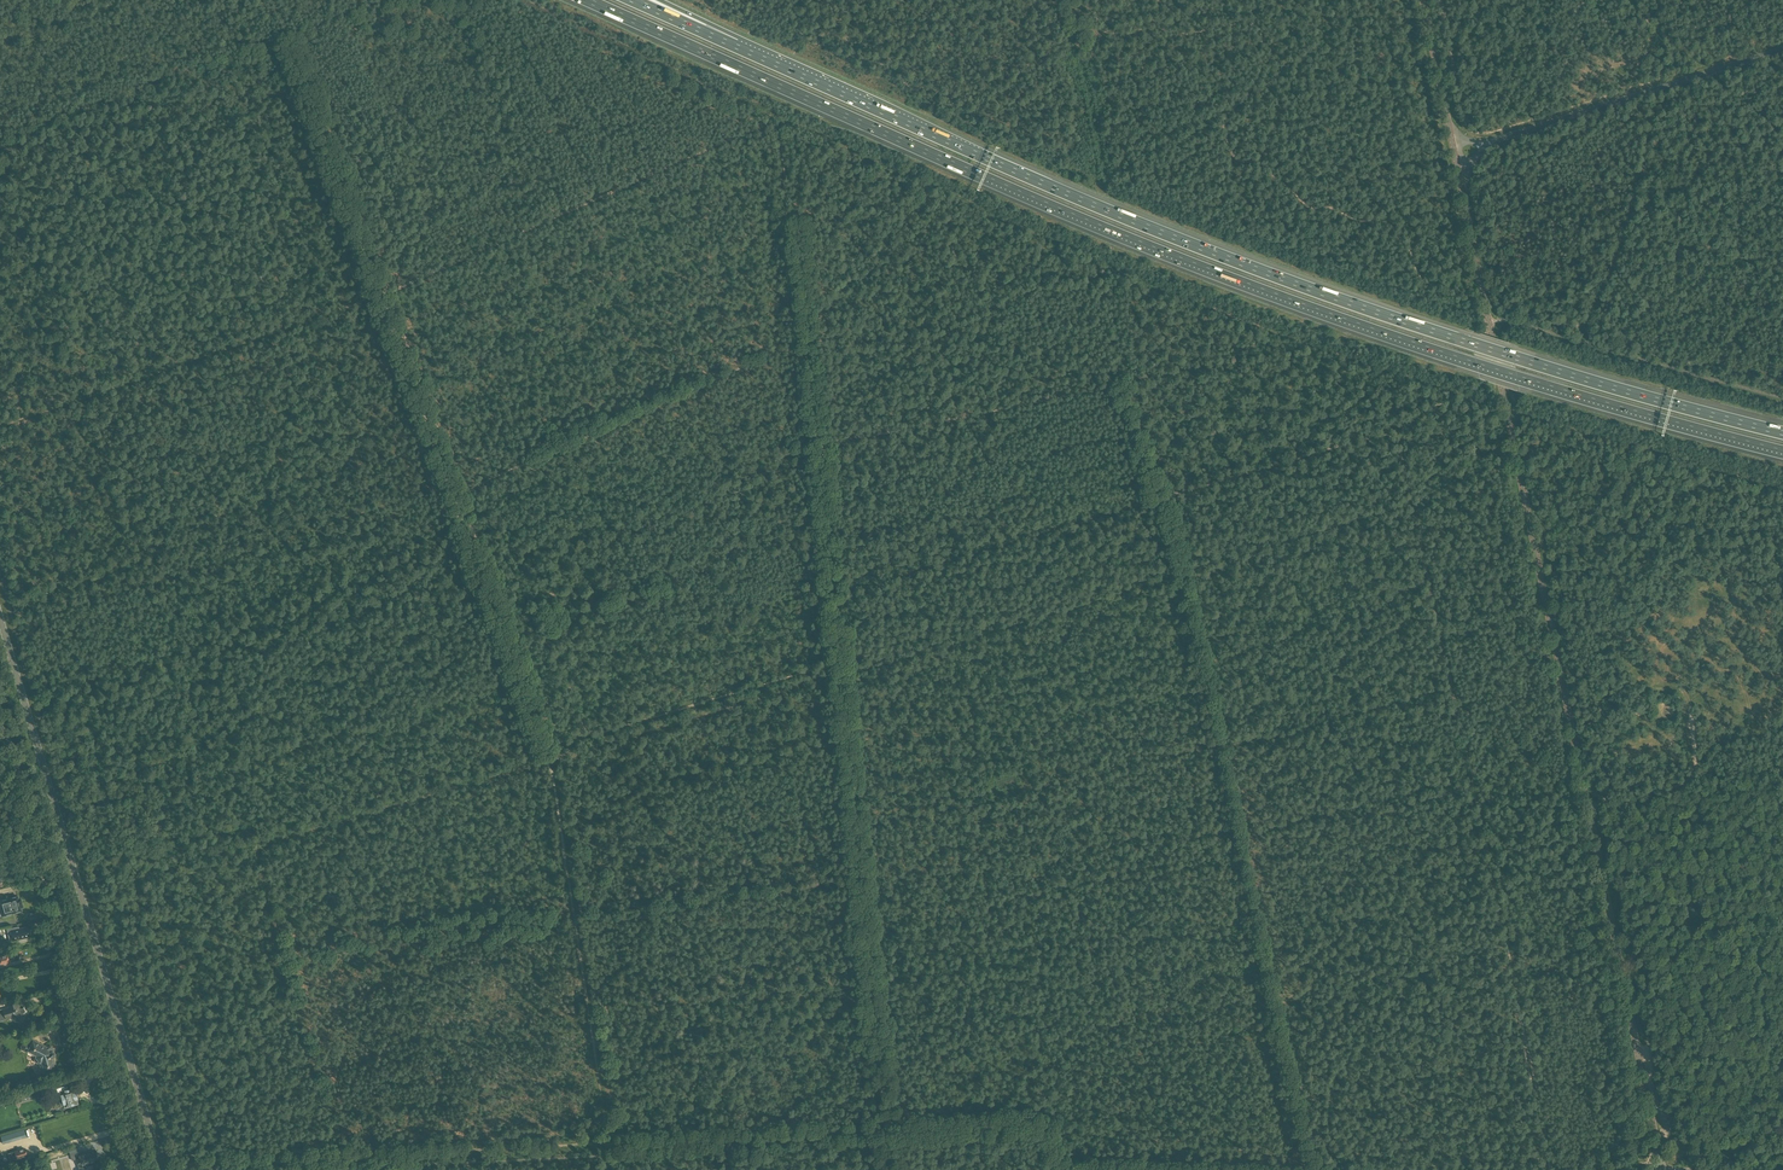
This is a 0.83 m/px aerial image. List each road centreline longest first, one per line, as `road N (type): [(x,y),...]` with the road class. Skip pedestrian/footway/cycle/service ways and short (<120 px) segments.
road 1 (motorway): [(587,0),(1228,278),(1517,378),(1782,453)]
road 2 (secondary): [(1662,1169),(1460,180)]
road 3 (motorway): [(1782,431),(1362,307),(1153,229),(839,92)]
road 4 (track): [(1550,1169),(1394,422)]
road 5 (track): [(888,1133),(841,667),(605,730)]
road 6 (track): [(604,1144),(551,768),(438,458)]
road 7 (track): [(380,297),(580,205),(779,125),(788,215),(801,233),(812,354)]
road 8 (secondary): [(162,1169),(0,616)]
road 9 (track): [(1152,1169),(1069,1165),(1027,1121),(604,1144)]
road 10 (unclassified): [(135,1169),(0,710)]
road 11 (track): [(1782,41),(1483,134),(1466,125),(1441,0)]
road 12 (track): [(380,297),(0,427)]
road 13 (track): [(812,354),(772,353),(452,494)]
road 14 (track): [(604,1144),(253,1163)]
road 15 (track): [(812,354),(841,667)]
road 16 (unclassified): [(1489,142),(1782,49)]
road 17 (track): [(1394,422),(1351,443),(1159,498)]
road 18 (motorway): [(839,92),(633,0)]
road 19 (motorway): [(839,92),(660,0)]
road 20 (track): [(1589,811),(1782,754)]
road 21 (track): [(1620,963),(1690,900),(1782,866)]
road 22 (track): [(438,458),(380,297)]
road 23 (secondary): [(1450,135),(1423,0)]
road 24 (track): [(1782,1034),(1649,1049)]

